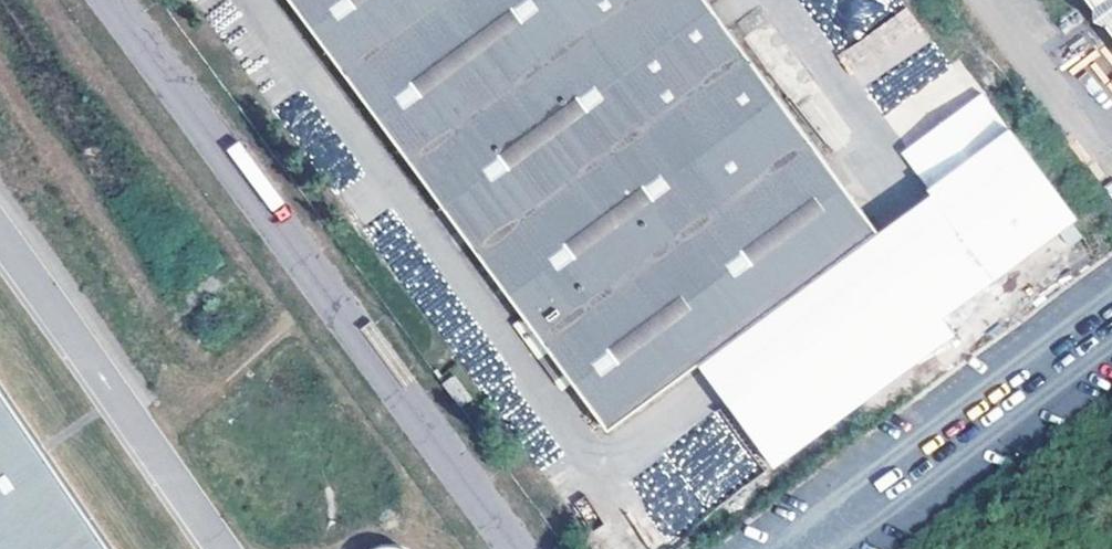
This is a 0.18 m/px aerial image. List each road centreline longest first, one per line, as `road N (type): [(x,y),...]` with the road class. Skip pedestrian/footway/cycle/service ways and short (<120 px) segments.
road 1 (unclassified): [(108,0),(514,548)]

